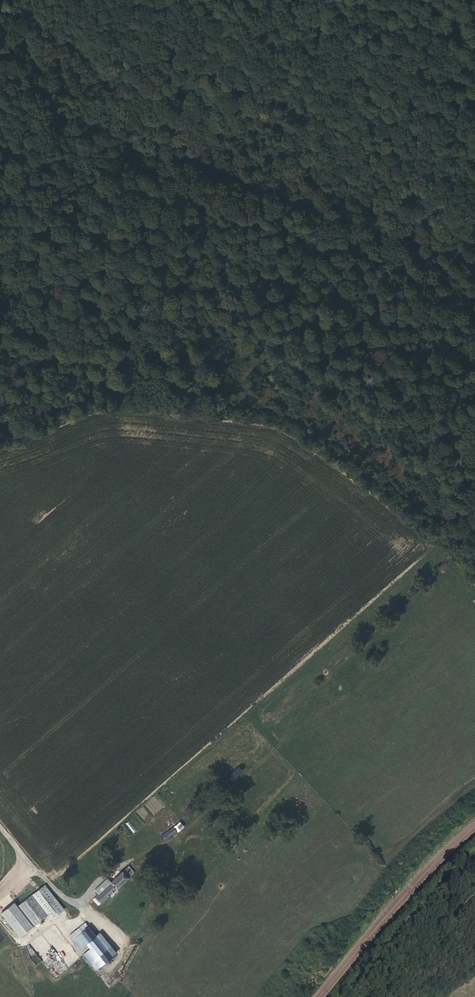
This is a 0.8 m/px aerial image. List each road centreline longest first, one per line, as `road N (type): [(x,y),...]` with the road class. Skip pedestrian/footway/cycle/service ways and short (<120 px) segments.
road 1 (track): [(0,434),(105,389),(309,428),(380,477),(474,564)]

